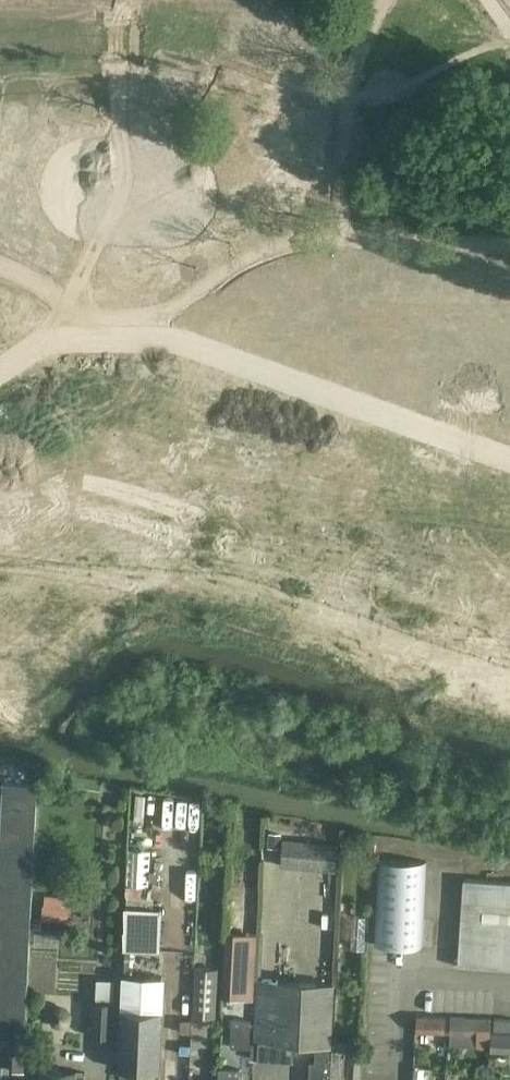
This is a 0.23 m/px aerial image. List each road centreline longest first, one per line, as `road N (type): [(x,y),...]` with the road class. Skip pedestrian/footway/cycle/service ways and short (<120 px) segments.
road 1 (track): [(509,460),(103,313),(0,375)]

